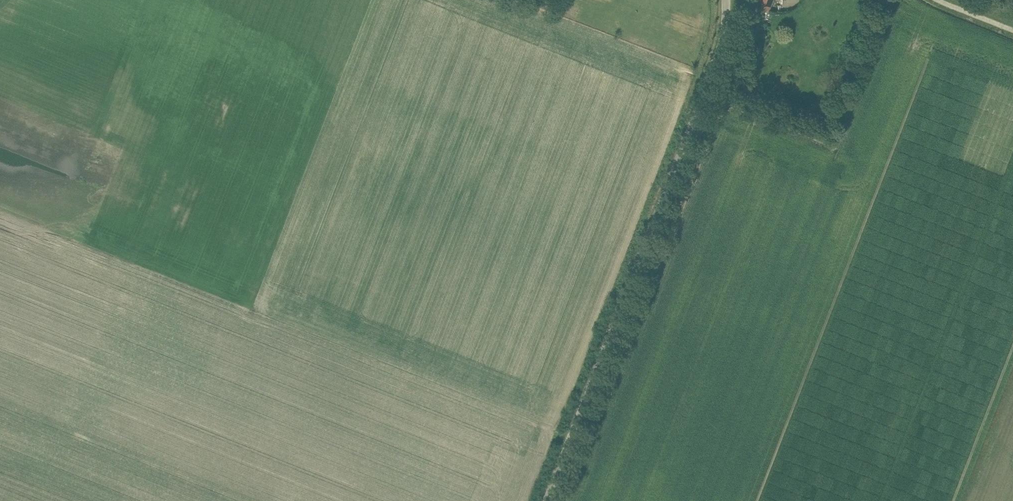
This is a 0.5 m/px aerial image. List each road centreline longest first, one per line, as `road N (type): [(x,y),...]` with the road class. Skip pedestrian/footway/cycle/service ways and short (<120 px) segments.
road 1 (unclassified): [(543,500),(707,73),(720,0)]

